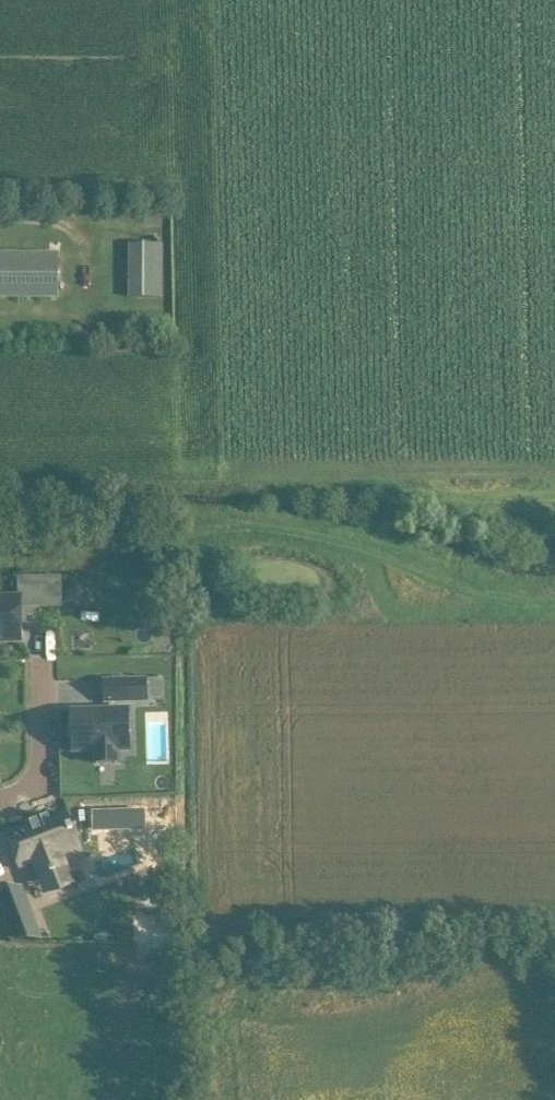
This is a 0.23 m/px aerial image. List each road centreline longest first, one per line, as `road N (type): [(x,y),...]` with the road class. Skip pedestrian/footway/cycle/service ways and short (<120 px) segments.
road 1 (residential): [(0,795),(39,782),(36,663)]

